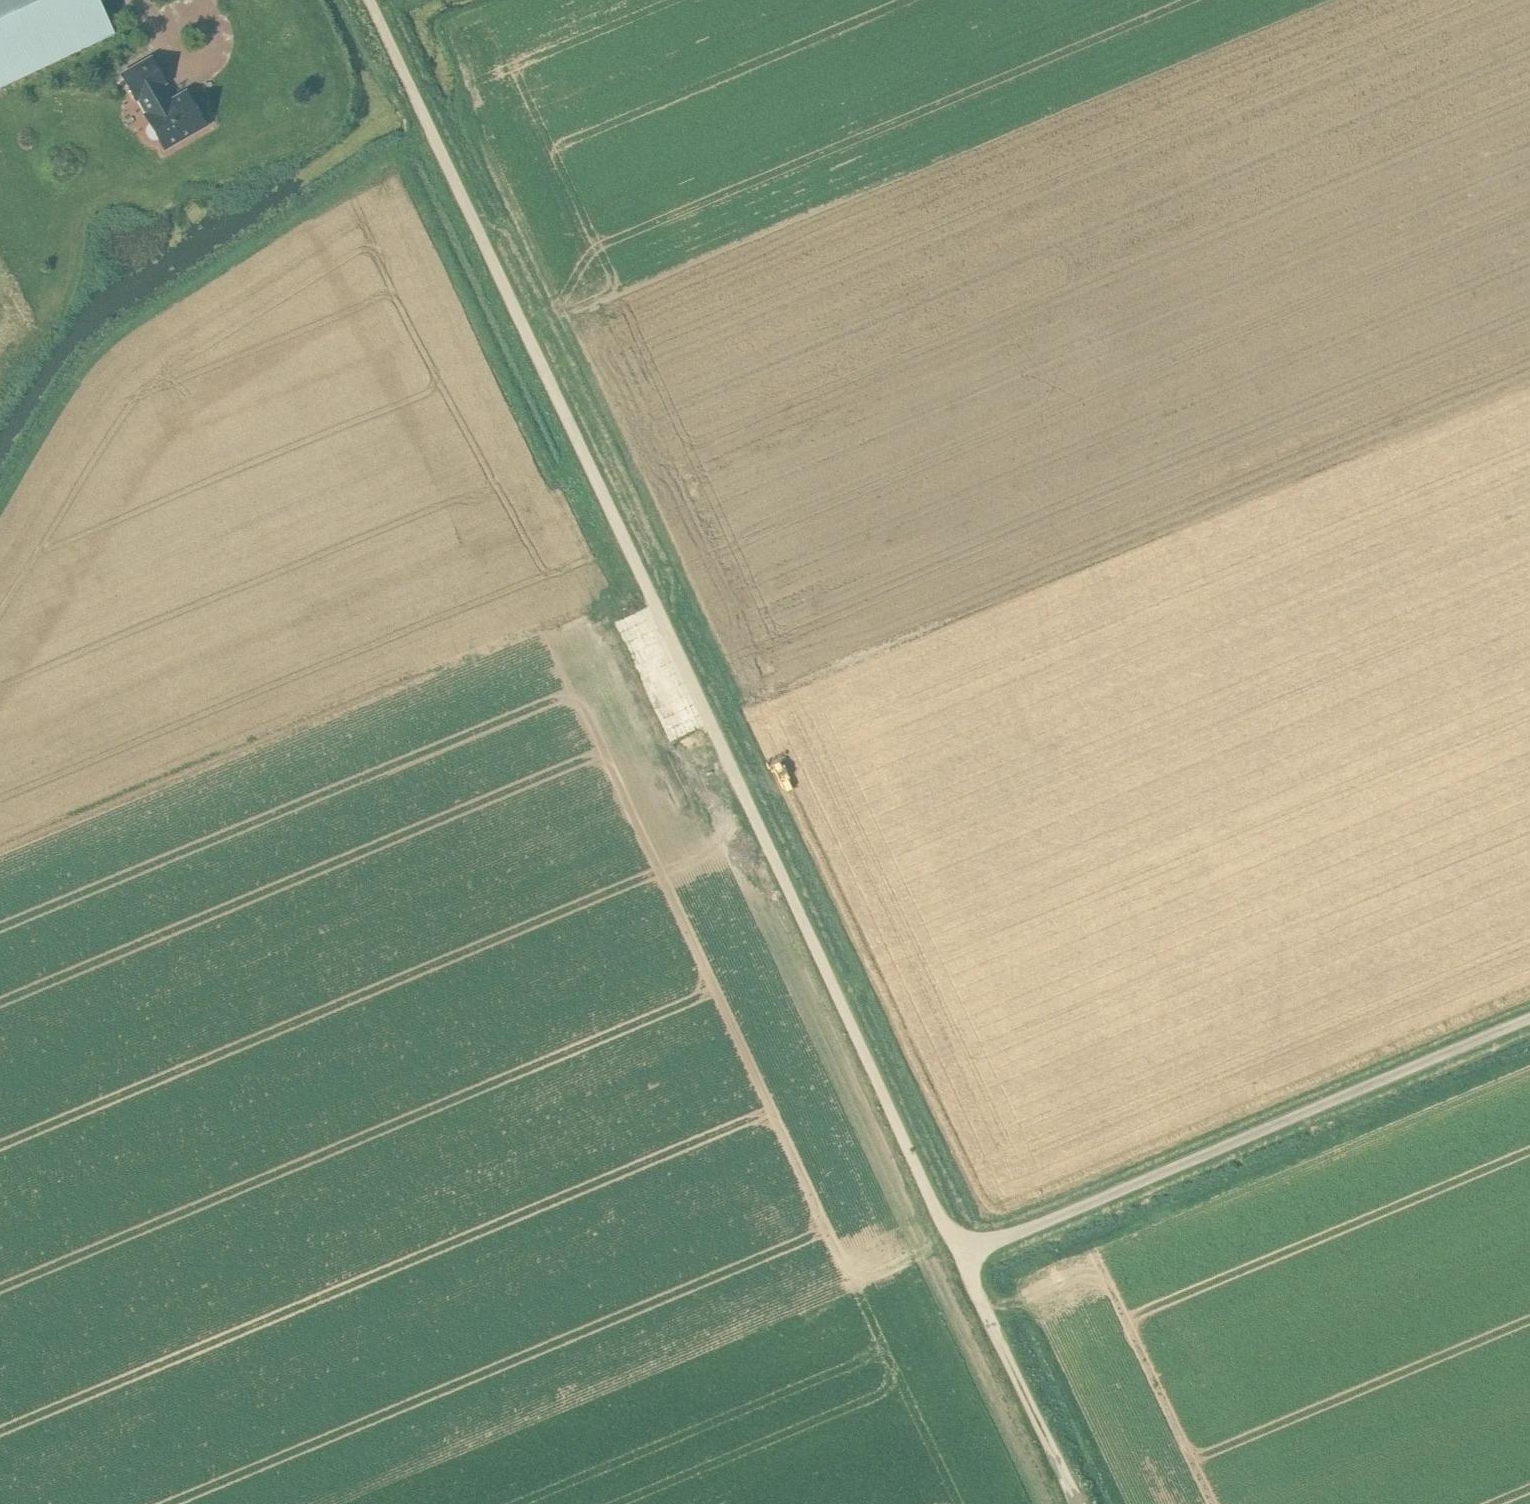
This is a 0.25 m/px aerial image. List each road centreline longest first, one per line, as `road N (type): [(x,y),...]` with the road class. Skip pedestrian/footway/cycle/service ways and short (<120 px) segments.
road 1 (unclassified): [(960,1255),(367,0)]
road 2 (unclassified): [(960,1255),(1529,1019)]
road 3 (track): [(1075,1503),(980,1302)]

